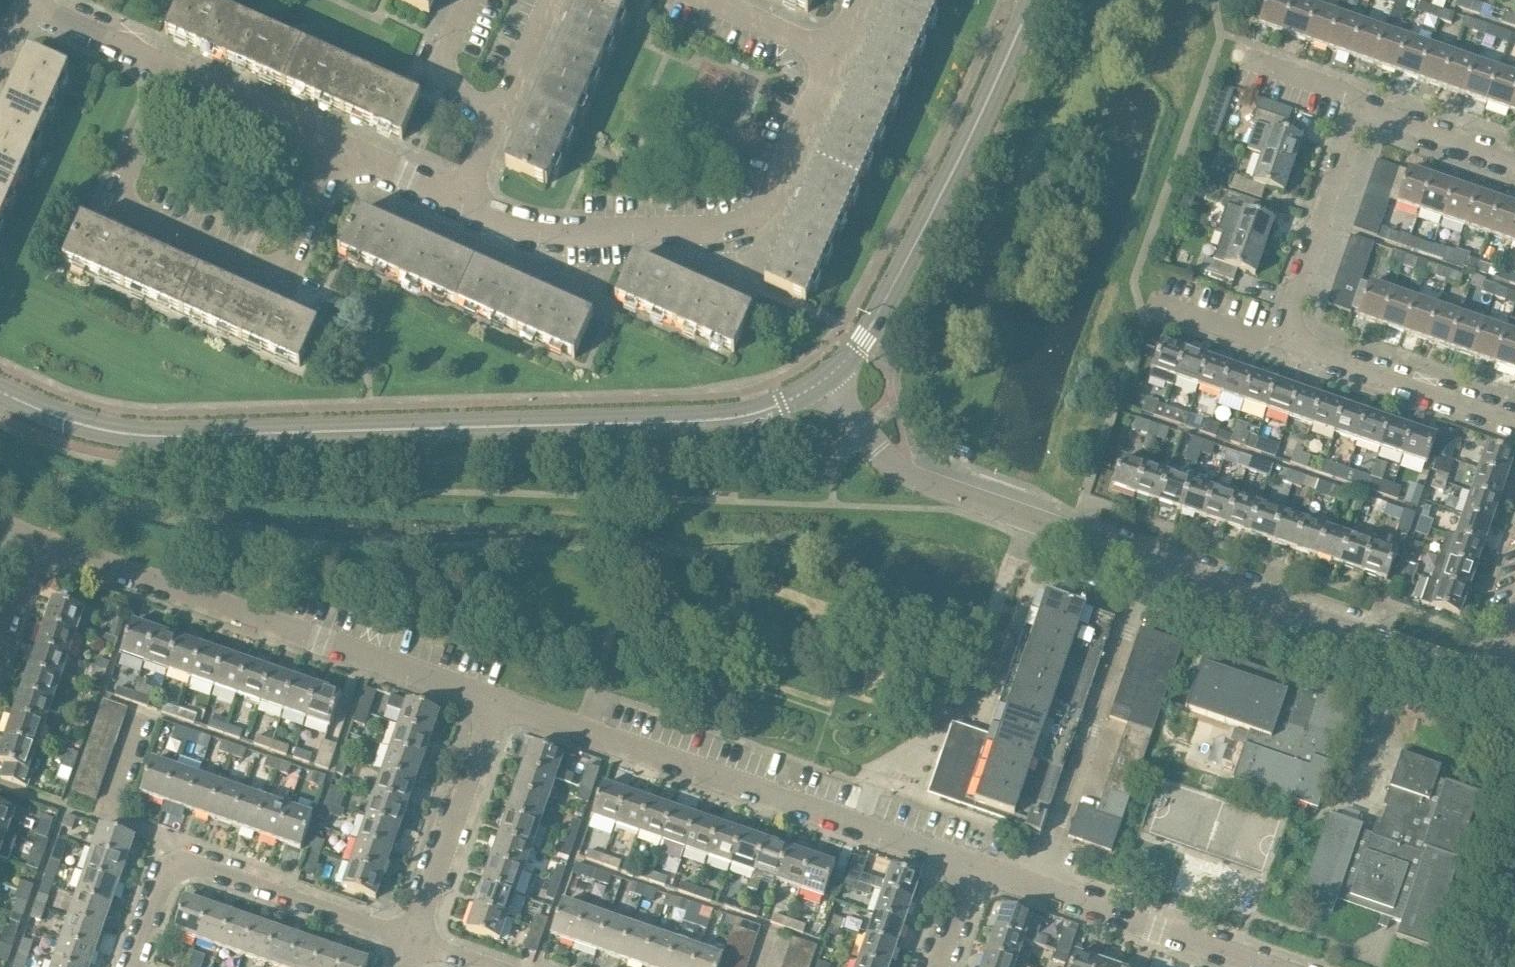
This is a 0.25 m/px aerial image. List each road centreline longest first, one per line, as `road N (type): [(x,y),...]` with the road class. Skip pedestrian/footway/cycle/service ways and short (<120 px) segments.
road 1 (tertiary): [(819,379),(780,404),(731,416),(130,433),(0,391)]
road 2 (unclassified): [(1497,684),(920,479),(884,457),(819,379)]
road 3 (unclassified): [(961,865),(496,704)]
road 4 (unclassified): [(496,704),(35,544)]
road 5 (residential): [(460,199),(535,232),(733,229),(776,192),(837,59)]
road 6 (residential): [(173,72),(111,202),(280,277),(344,147)]
road 7 (tertiary): [(819,379),(883,304),(987,102),(1028,0)]
road 8 (residential): [(134,966),(171,860),(413,944)]
road 9 (unclassified): [(1254,966),(961,865)]
road 10 (residential): [(1281,348),(1363,103)]
road 11 (residential): [(413,944),(496,704)]
road 12 (residential): [(1514,423),(1281,348)]
road 13 (residential): [(173,72),(344,147)]
road 14 (residential): [(1514,161),(1363,103)]
road 15 (residential): [(33,0),(173,72)]
road 16 (residential): [(495,124),(437,68),(468,0)]
road 17 (residential): [(709,0),(837,59)]
road 18 (residential): [(495,124),(551,0)]
road 19 (residential): [(1281,348),(1155,304)]
road 20 (residential): [(1363,103),(1240,57)]
road 21 (residential): [(344,147),(460,199)]

